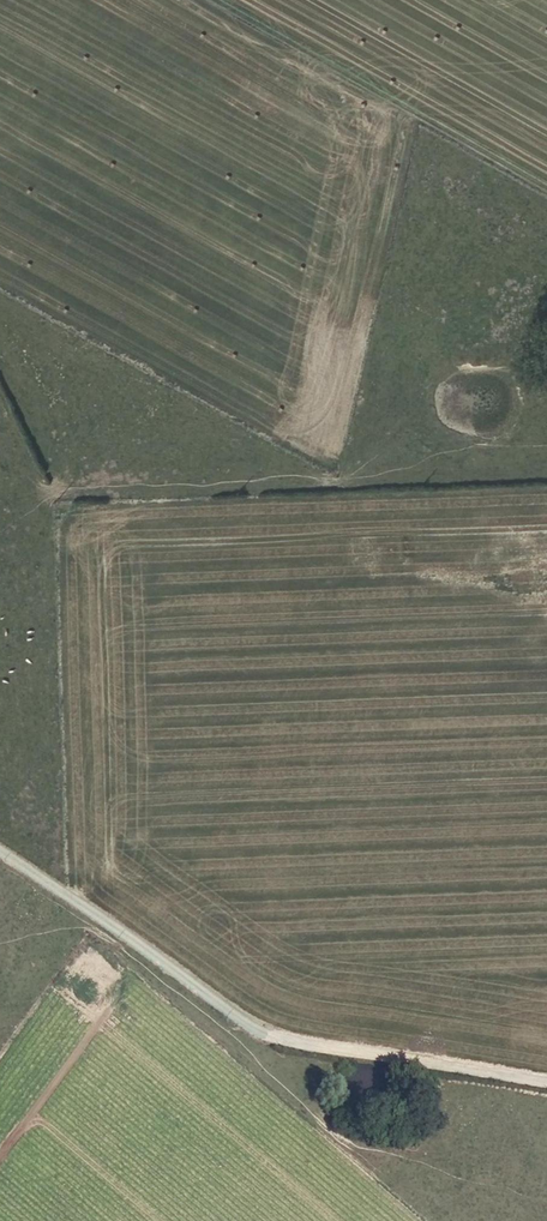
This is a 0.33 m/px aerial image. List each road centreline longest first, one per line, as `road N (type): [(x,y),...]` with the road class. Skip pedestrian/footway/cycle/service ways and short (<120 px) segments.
road 1 (track): [(546,1084),(271,1036),(0,852)]
road 2 (track): [(546,191),(212,0)]

